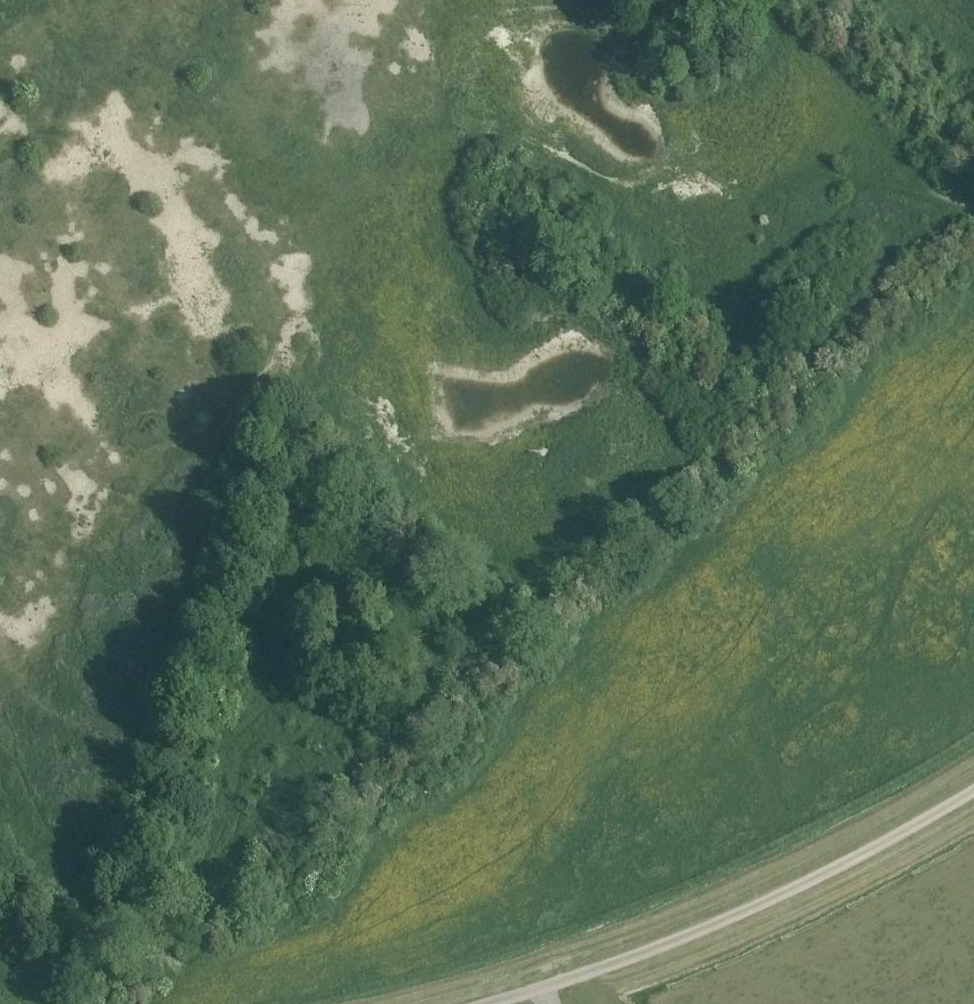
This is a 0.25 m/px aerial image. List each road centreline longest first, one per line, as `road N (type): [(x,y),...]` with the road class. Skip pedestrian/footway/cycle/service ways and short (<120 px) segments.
road 1 (unclassified): [(485,1003),(661,946),(806,885),(973,790)]

